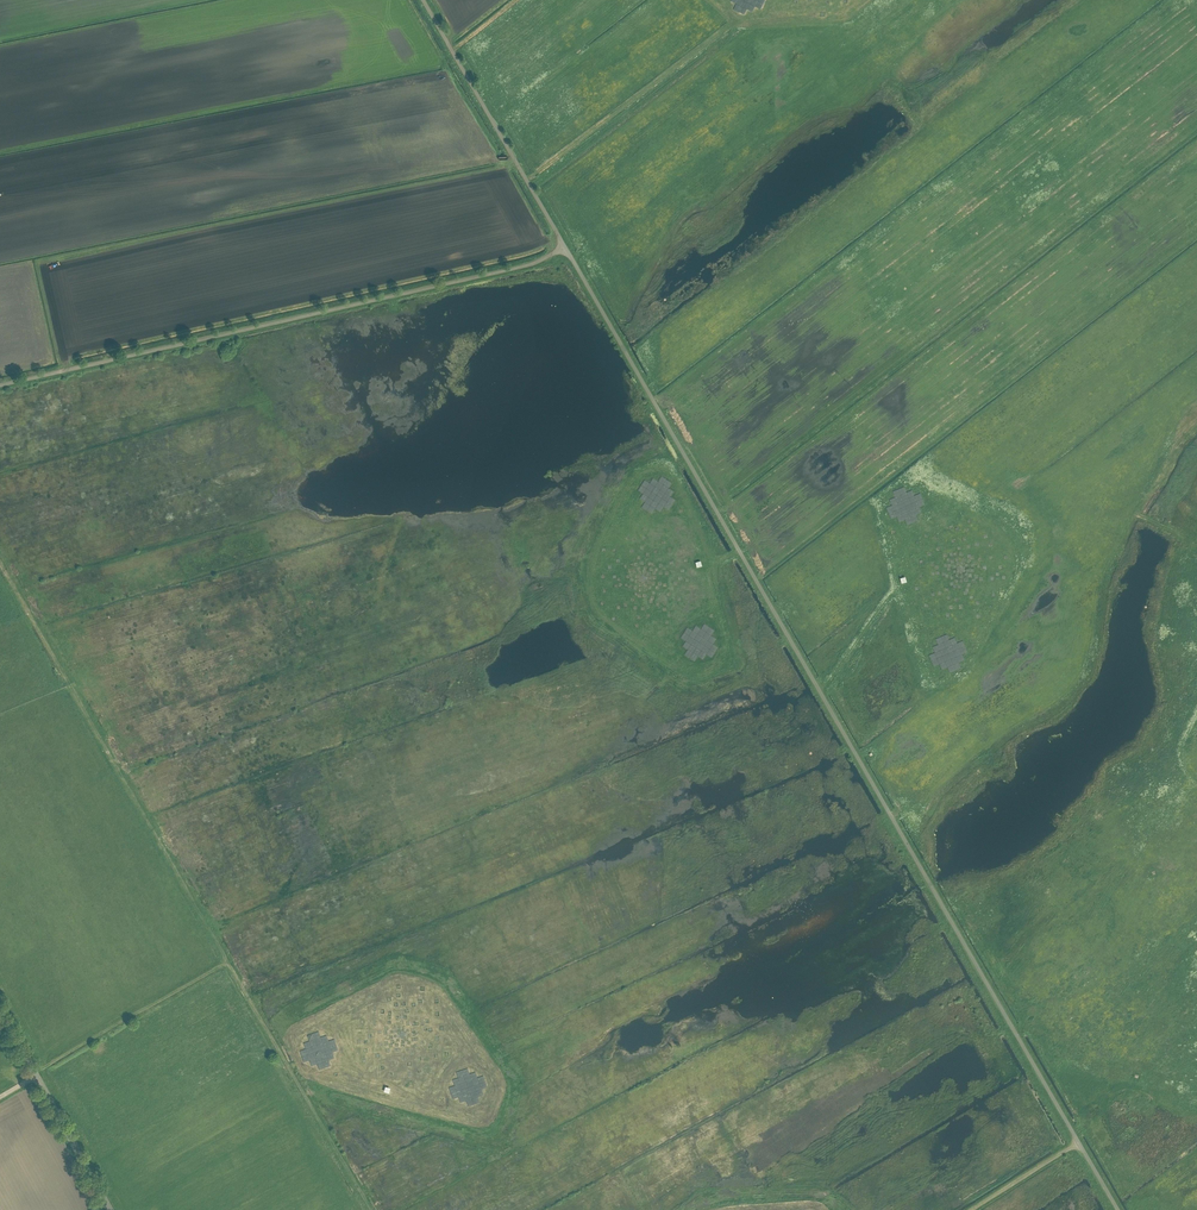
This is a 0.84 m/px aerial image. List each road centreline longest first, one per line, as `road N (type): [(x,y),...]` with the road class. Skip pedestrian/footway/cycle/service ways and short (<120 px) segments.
road 1 (unclassified): [(1078,1141),(565,247)]
road 2 (unclassified): [(0,384),(526,265),(565,247)]
road 3 (track): [(0,562),(227,961)]
road 4 (track): [(227,961),(371,1209)]
road 5 (unclassified): [(565,247),(423,0)]
road 6 (track): [(34,1072),(227,961)]
road 7 (track): [(306,1097),(357,1078),(440,1094),(486,1119)]
road 8 (track): [(820,691),(903,573),(901,532)]
road 9 (tertiary): [(110,1209),(34,1072)]
road 10 (track): [(740,552),(704,565),(667,467)]
road 11 (unclassified): [(970,1209),(1078,1141)]

